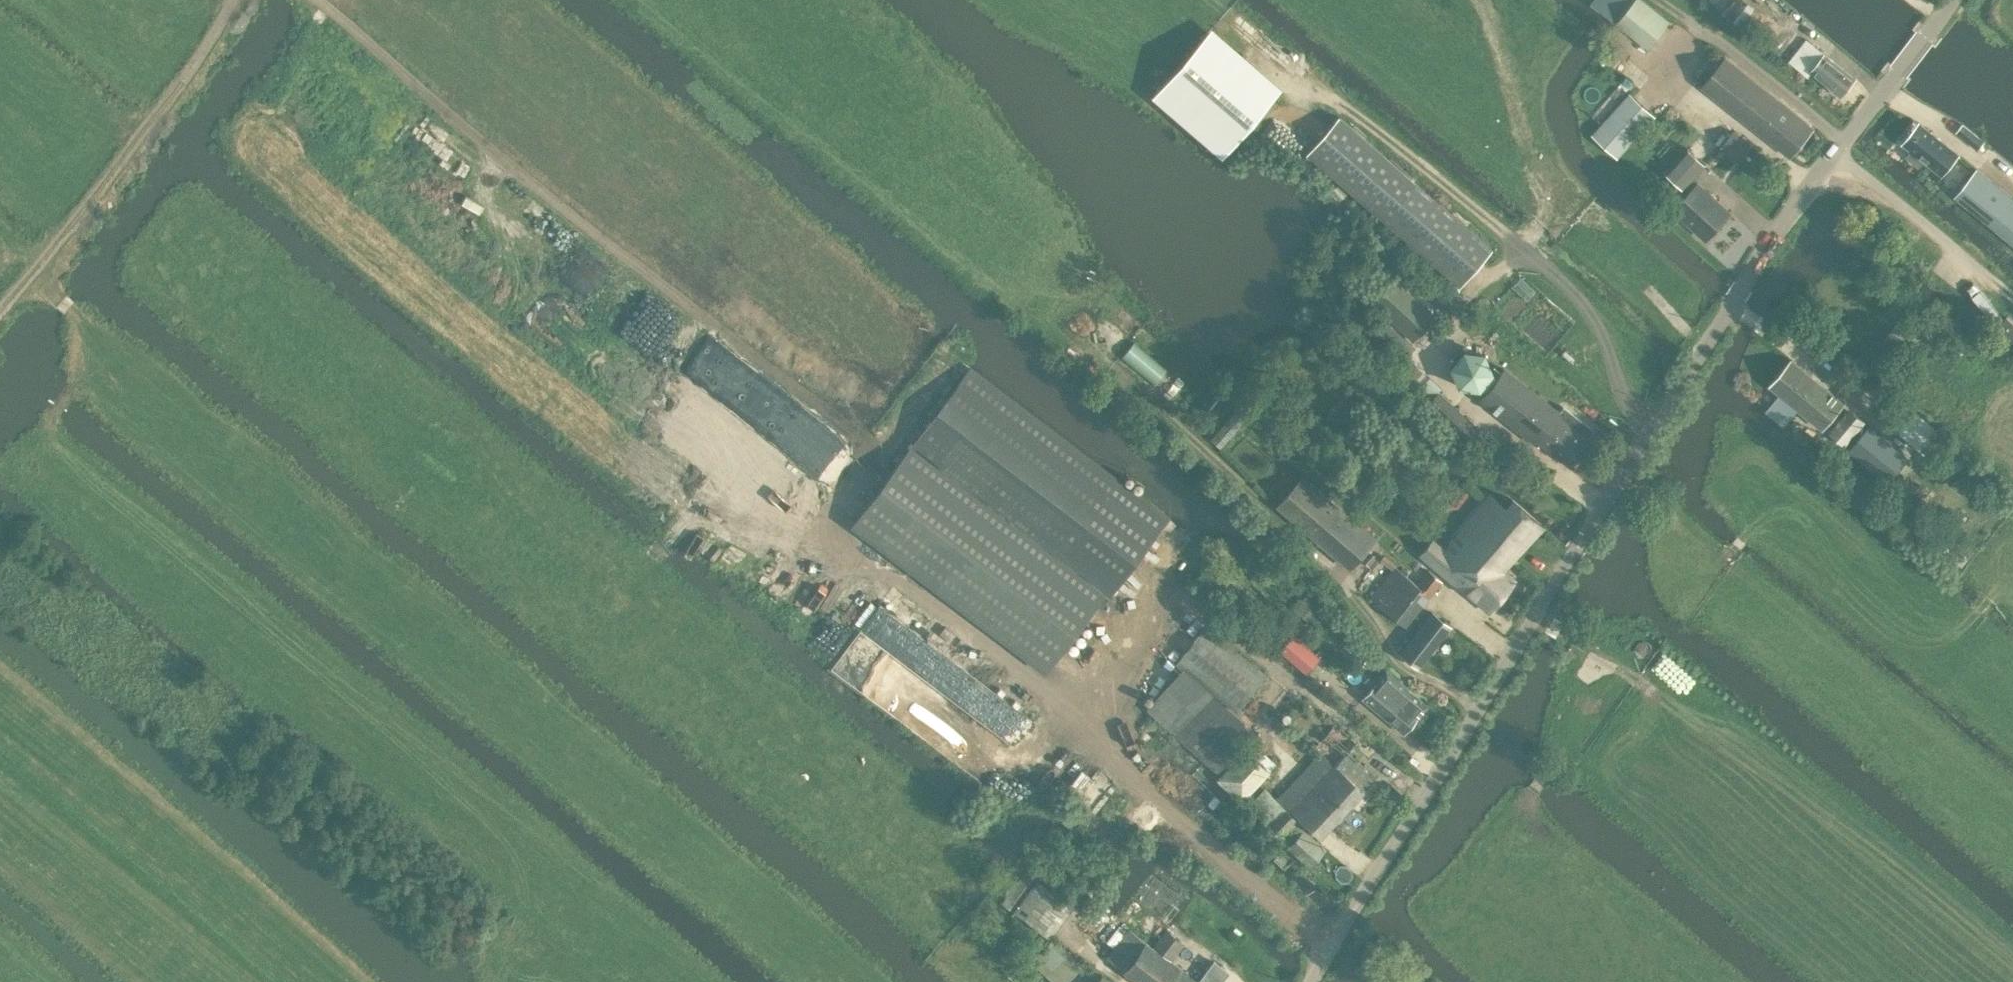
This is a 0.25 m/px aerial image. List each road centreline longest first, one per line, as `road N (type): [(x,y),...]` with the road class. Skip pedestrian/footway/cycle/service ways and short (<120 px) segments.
road 1 (track): [(1331,947),(1077,731),(820,536),(878,454),(550,197),(324,0)]
road 2 (unclassified): [(1311,981),(1577,547),(1837,151)]
road 3 (track): [(234,0),(181,83),(0,318)]
road 4 (unclassified): [(1837,151),(2002,290)]
road 5 (unclassified): [(1837,151),(1954,0)]

